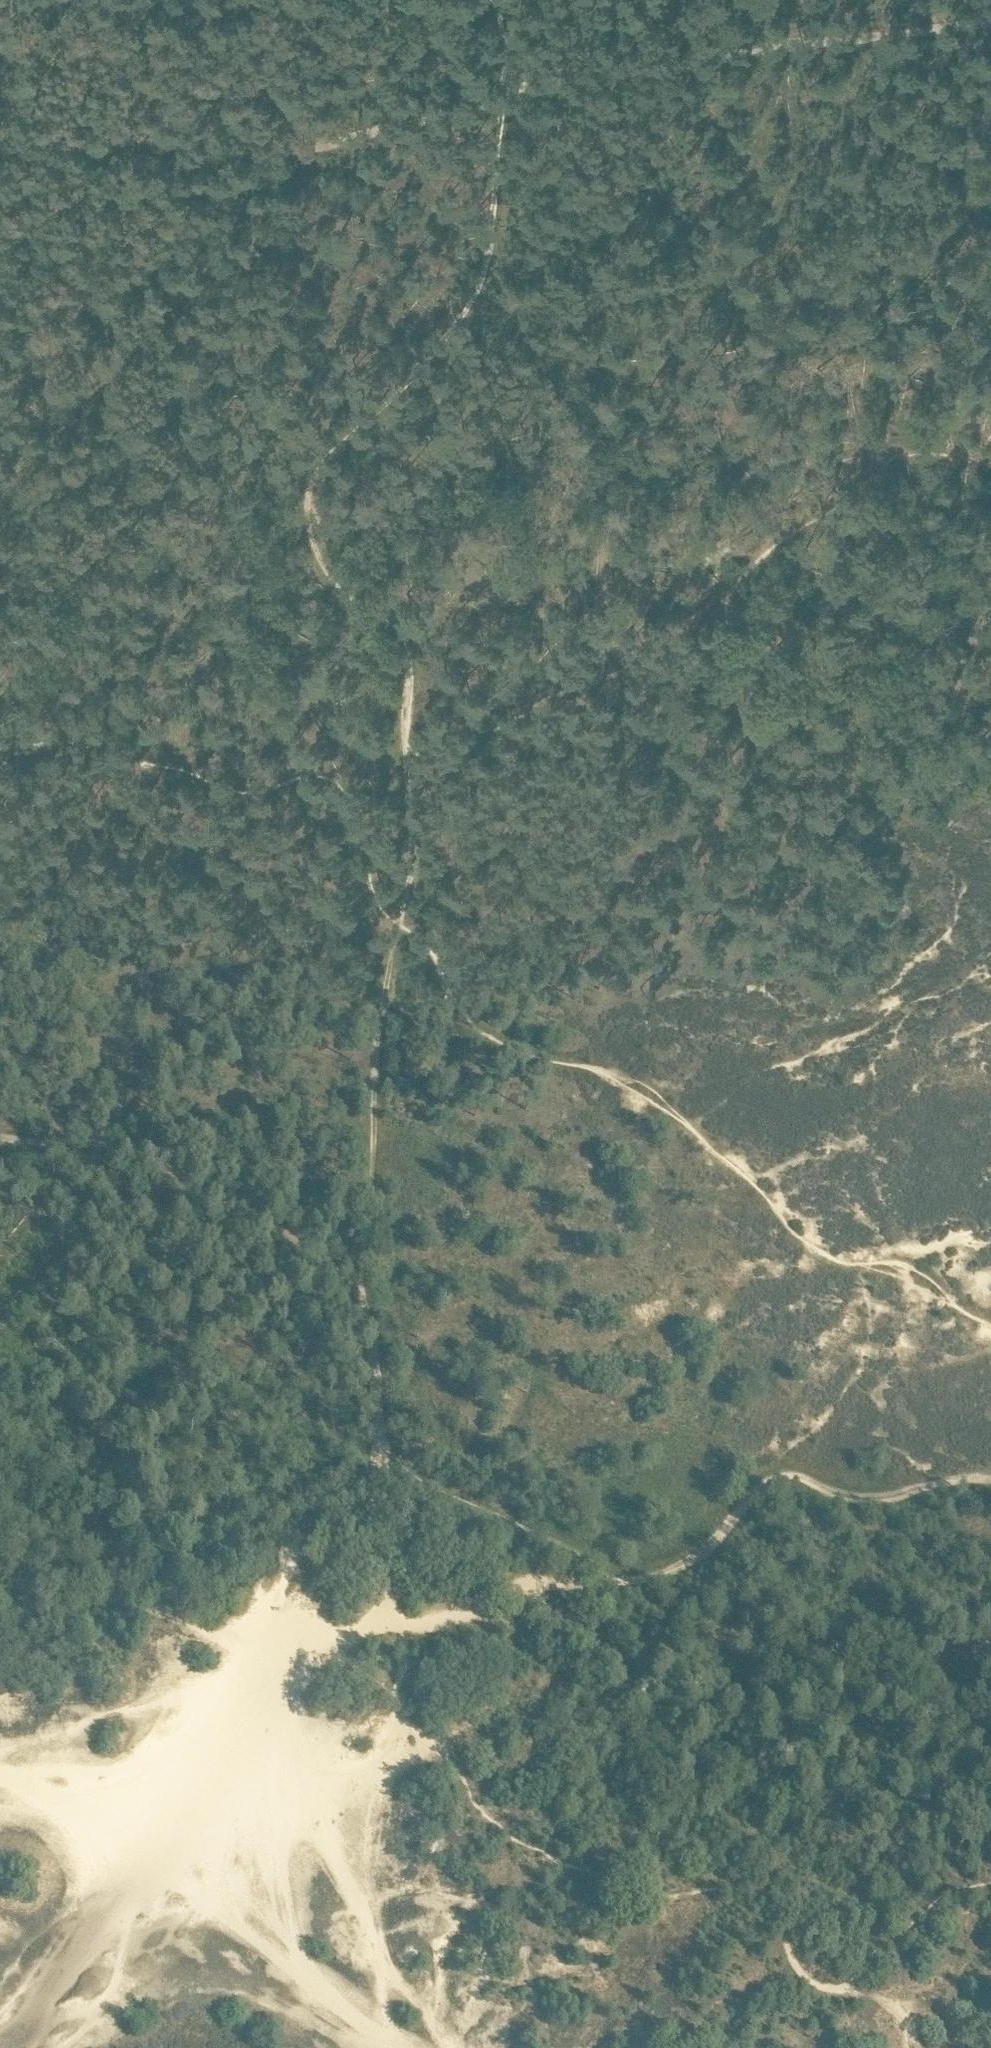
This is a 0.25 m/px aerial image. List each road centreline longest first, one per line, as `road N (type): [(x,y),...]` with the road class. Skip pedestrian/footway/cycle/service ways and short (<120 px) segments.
road 1 (track): [(499,99),(490,254),(470,308),(436,352),(327,456),(307,505),(317,554),(335,584),(400,634),(409,653),(413,860),(376,1054),(372,1191),(362,1250),(389,1619)]
road 2 (track): [(0,149),(86,136),(290,148),(424,125),(499,99)]
road 3 (track): [(990,26),(683,62),(544,84),(499,99)]
road 4 (track): [(0,1791),(159,1867),(391,2047)]
road 5 (track): [(234,1764),(13,2047)]
road 6 (track): [(389,1619),(321,1647),(293,1673),(234,1764)]

